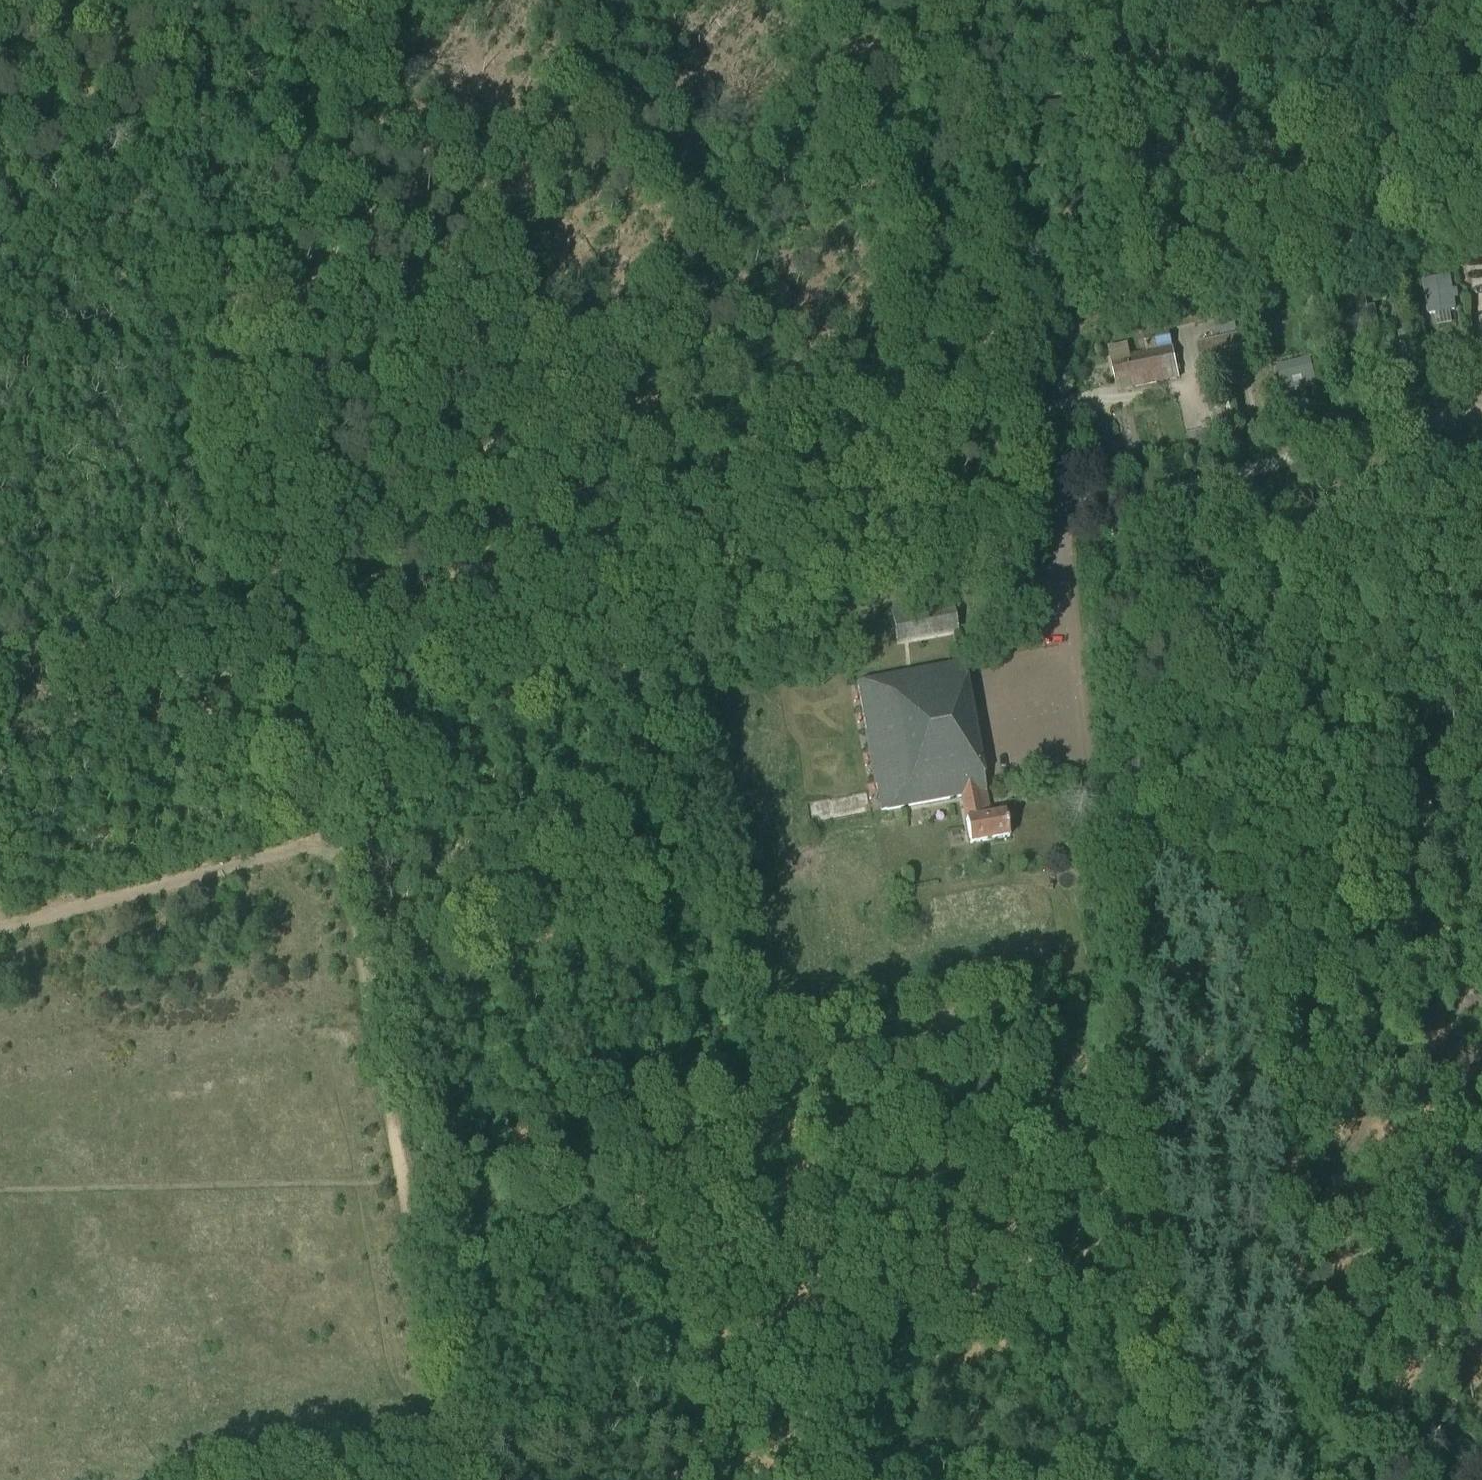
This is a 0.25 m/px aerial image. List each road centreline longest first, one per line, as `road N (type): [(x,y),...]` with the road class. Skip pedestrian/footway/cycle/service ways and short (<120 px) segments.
road 1 (unclassified): [(962,0),(1057,510),(1126,1103),(1188,1479)]
road 2 (track): [(461,1479),(341,860),(301,846),(0,928)]
road 3 (track): [(1481,1448),(1421,1416),(1376,1433),(1373,1387),(1334,1322),(1317,1257),(1336,1176),(1387,1093),(1431,1056),(1453,1050),(1481,1059)]
road 4 (track): [(1481,239),(1156,298),(1129,279),(1093,80)]
road 5 (track): [(1481,104),(1408,118),(1340,115),(1170,159),(1109,164)]
road 6 (track): [(1346,444),(1301,274)]

